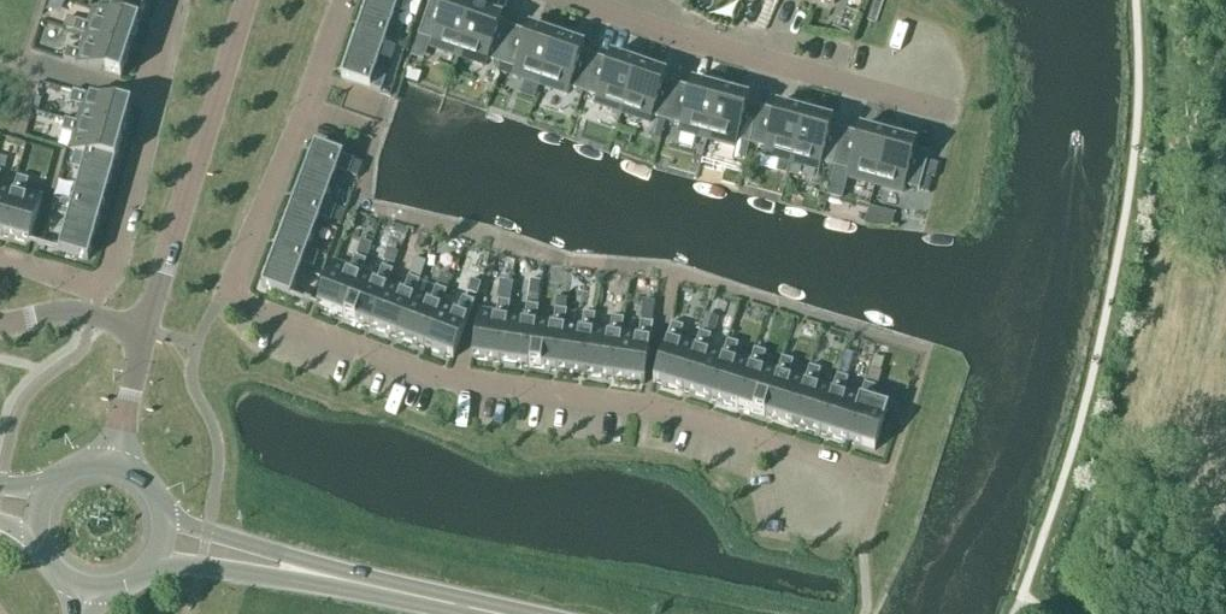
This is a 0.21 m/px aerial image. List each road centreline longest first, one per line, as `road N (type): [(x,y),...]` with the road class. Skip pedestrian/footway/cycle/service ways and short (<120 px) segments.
road 1 (residential): [(344,0),(228,296),(455,381),(645,404),(886,480)]
road 2 (residential): [(0,257),(103,282),(153,114),(150,78),(173,0)]
road 3 (residential): [(573,0),(948,112)]
road 4 (unclassified): [(244,0),(145,332)]
road 5 (primary): [(330,579),(160,509)]
road 6 (primary): [(149,566),(330,579)]
road 7 (primary): [(493,613),(330,579)]
road 8 (unclassified): [(145,332),(67,312),(0,323)]
road 9 (unclassified): [(145,332),(113,466)]

